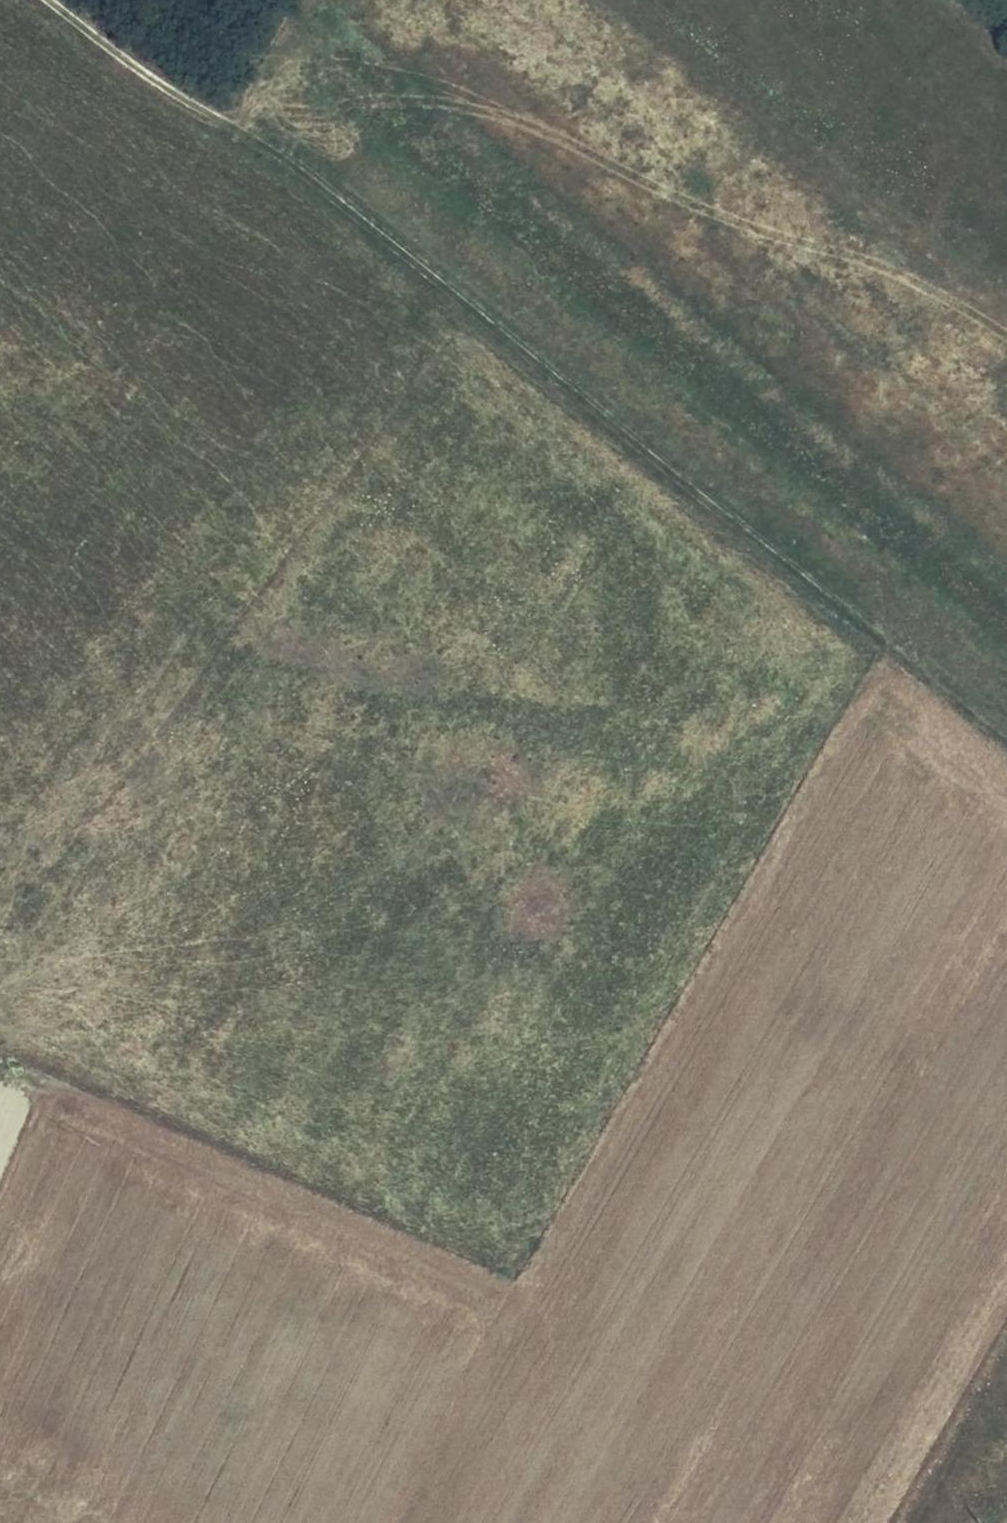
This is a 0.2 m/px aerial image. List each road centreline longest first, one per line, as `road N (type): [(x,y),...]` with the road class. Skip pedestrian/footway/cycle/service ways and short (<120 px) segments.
road 1 (track): [(1006,740),(45,0)]
road 2 (track): [(1006,1364),(919,1522)]

